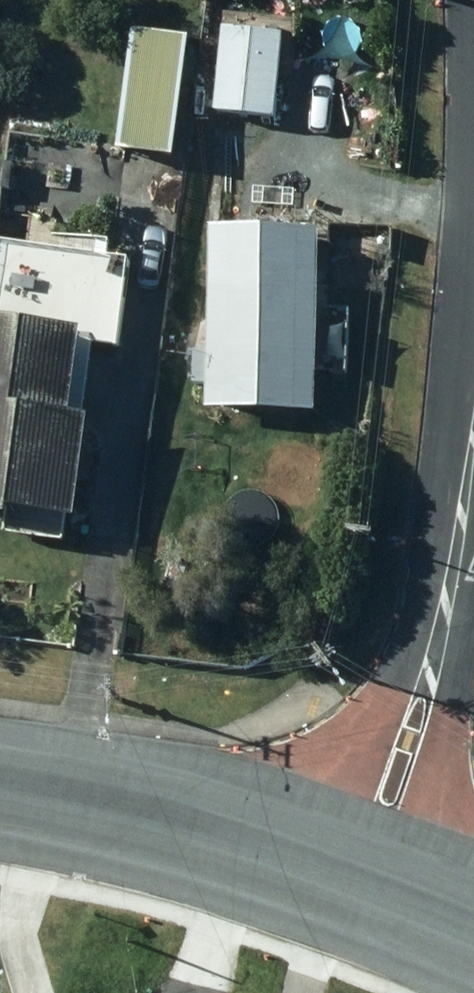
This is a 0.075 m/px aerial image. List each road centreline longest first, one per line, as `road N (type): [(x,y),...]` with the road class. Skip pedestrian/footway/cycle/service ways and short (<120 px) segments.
road 1 (residential): [(355,886),(425,681),(473,431)]
road 2 (secondary): [(0,795),(232,846),(355,886)]
road 3 (secondary): [(355,886),(473,956)]

